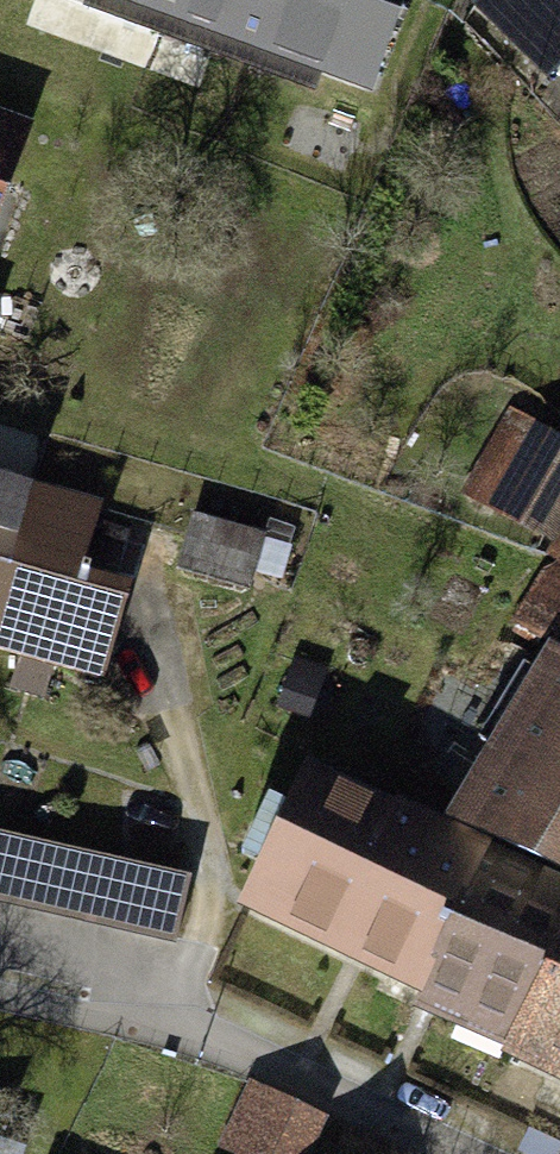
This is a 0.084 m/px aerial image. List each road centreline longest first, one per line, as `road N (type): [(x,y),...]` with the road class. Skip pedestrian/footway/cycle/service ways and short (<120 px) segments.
road 1 (track): [(182,1027),(208,899),(156,649)]

